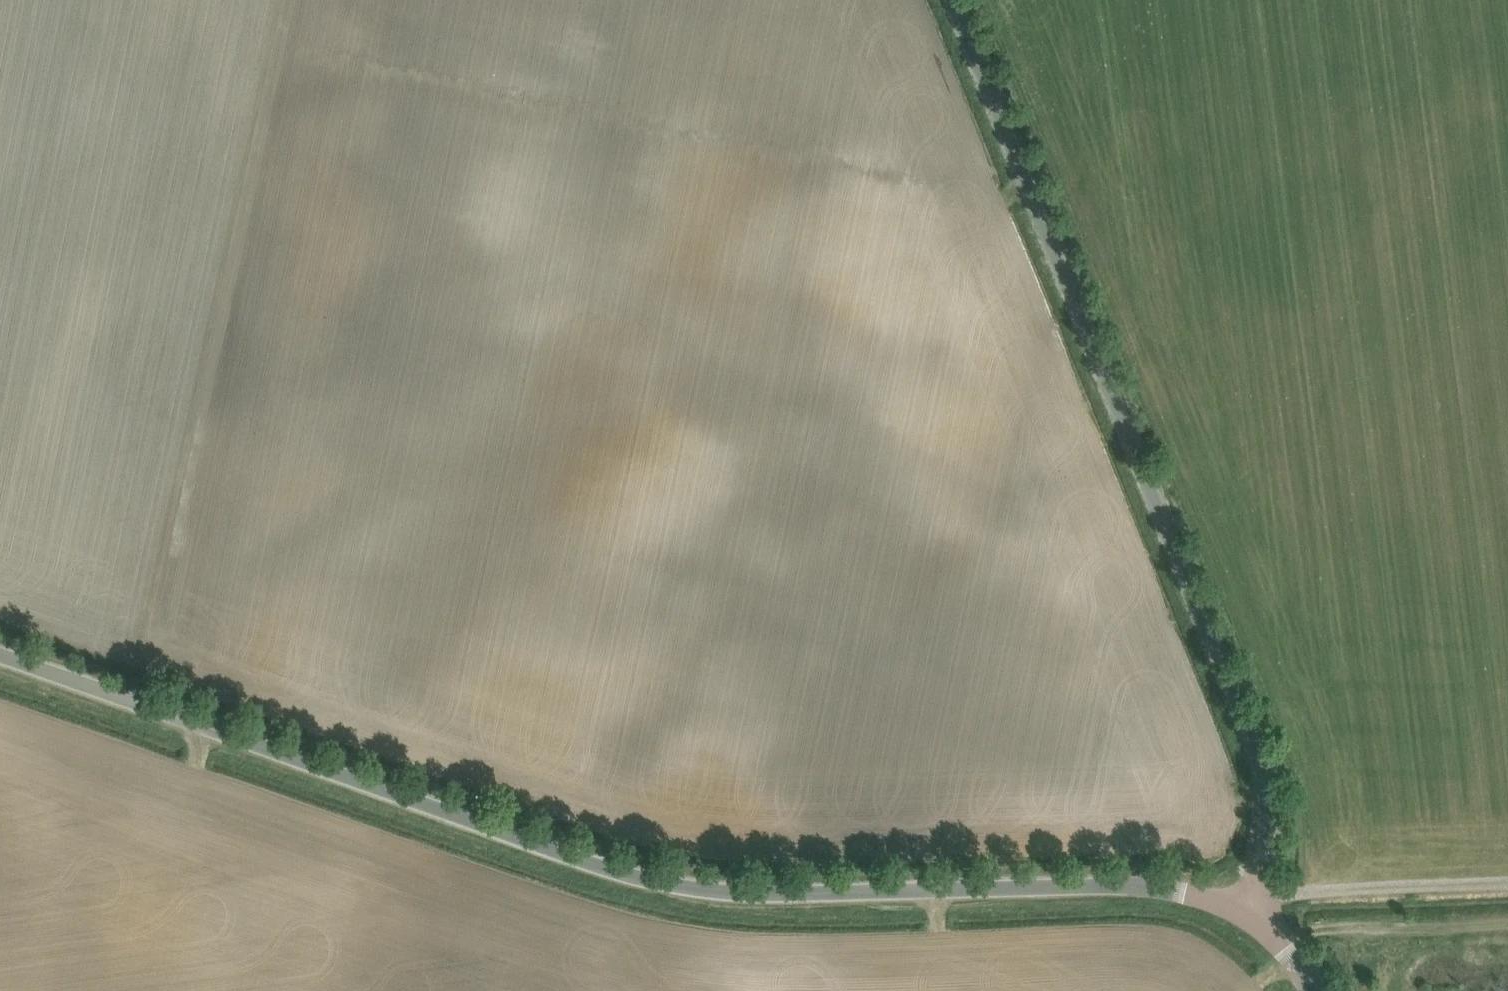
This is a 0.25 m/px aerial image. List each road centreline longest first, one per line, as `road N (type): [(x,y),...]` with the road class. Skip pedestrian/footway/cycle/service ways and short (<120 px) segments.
road 1 (unclassified): [(1219,904),(1163,888),(758,893),(641,877),(0,654)]
road 2 (unclassified): [(1261,874),(1269,811),(1258,758),(954,0)]

